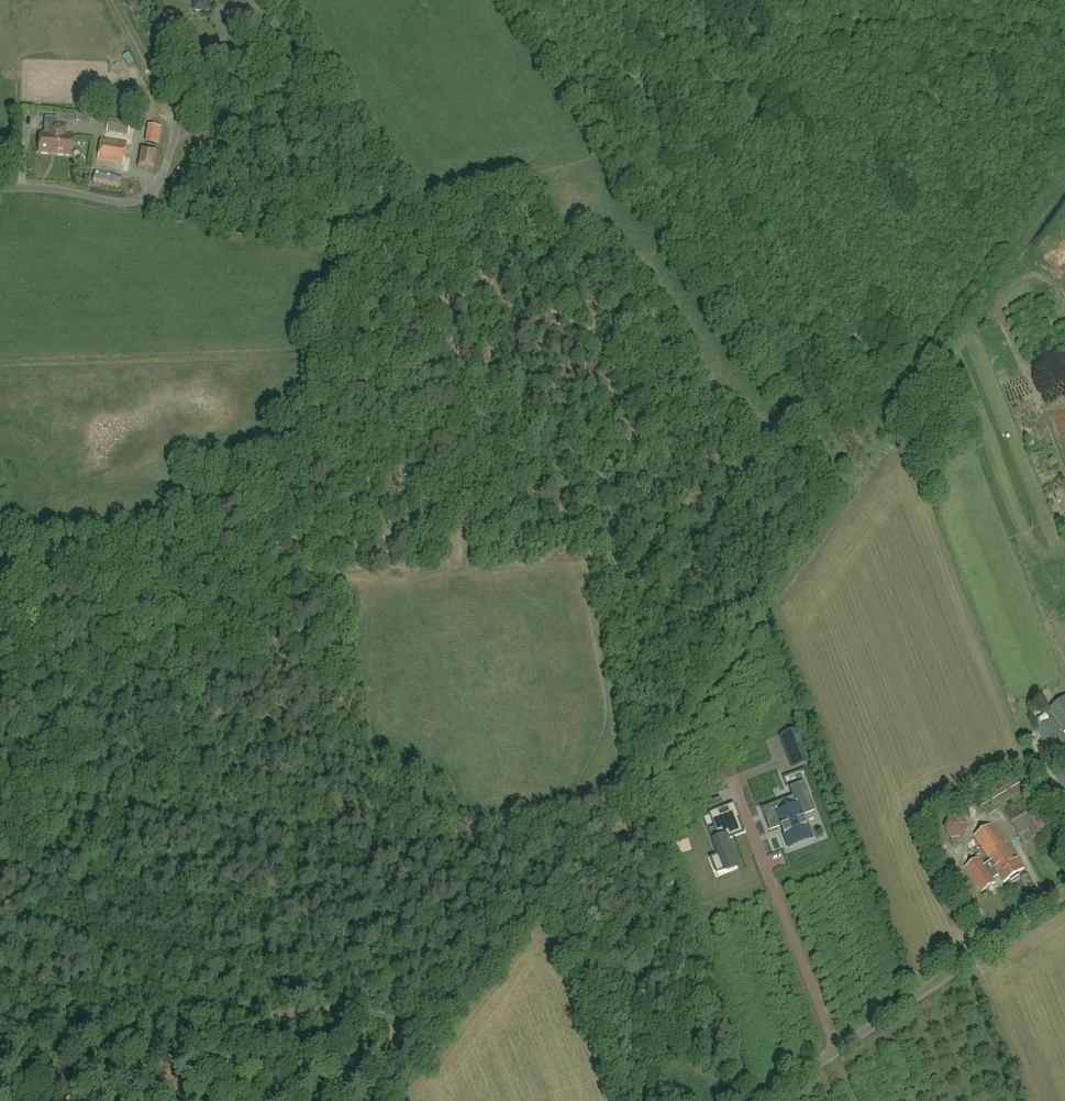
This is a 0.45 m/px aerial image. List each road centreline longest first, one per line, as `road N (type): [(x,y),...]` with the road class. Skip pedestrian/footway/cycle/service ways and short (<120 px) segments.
road 1 (track): [(1064,177),(1020,240),(988,259),(906,376),(832,431),(706,456),(582,462)]
road 2 (track): [(0,643),(126,646),(175,622),(190,551),(189,482),(272,438),(309,357),(336,321)]
road 3 (track): [(175,622),(297,582),(447,574),(474,510),(582,462)]
road 4 (track): [(0,1046),(86,1026),(347,1012),(397,1024)]
road 5 (unclassified): [(0,187),(125,202),(149,194),(197,83),(253,0)]
road 6 (unclassified): [(761,1100),(1064,892)]
road 7 (track): [(582,462),(453,396),(336,321)]
road 8 (track): [(336,321),(341,277),(332,249),(241,234),(149,194)]
road 9 (track): [(825,0),(873,26),(1064,19)]

